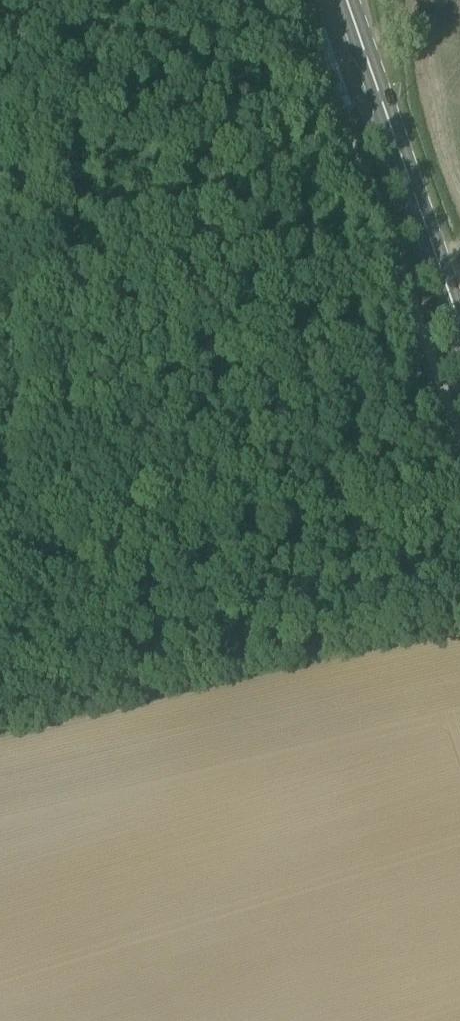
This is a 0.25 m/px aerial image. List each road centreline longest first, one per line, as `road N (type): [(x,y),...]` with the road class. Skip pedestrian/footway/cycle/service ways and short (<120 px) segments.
road 1 (primary): [(459,318),(349,0)]

